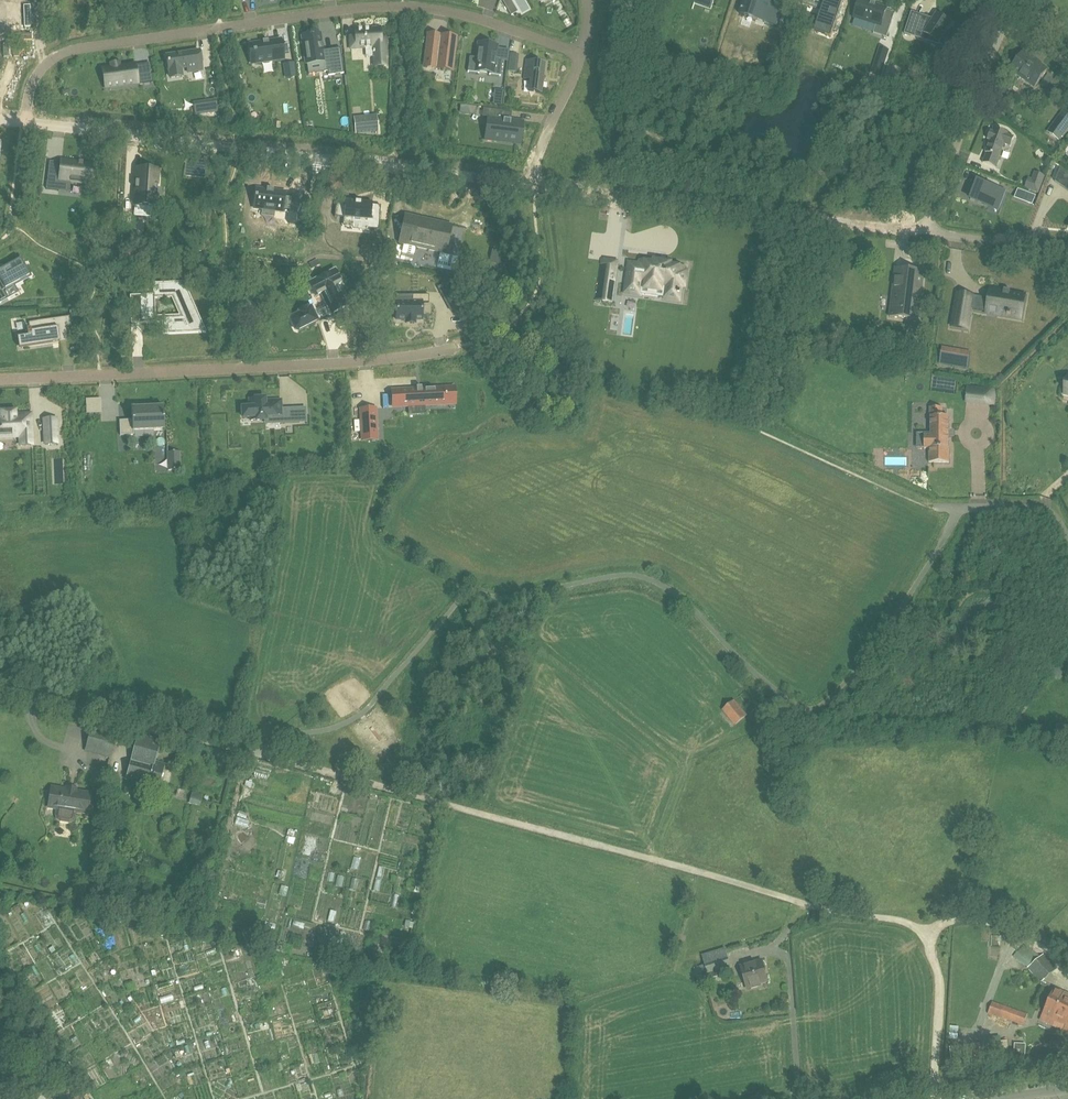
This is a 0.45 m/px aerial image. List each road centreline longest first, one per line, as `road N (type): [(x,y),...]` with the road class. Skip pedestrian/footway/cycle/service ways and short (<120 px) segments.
road 1 (unclassified): [(259,757),(840,913),(917,926),(940,976),(935,1078)]
road 2 (residential): [(580,52),(466,14),(359,9),(58,52),(31,83),(23,121)]
road 3 (residential): [(533,183),(23,121)]
road 4 (unclassified): [(0,381),(359,362),(457,347)]
road 5 (residential): [(924,229),(533,183)]
road 6 (unclassified): [(259,757),(0,685)]
road 7 (residential): [(1005,18),(924,229)]
road 8 (unclassified): [(924,229),(1067,249)]
road 9 (residential): [(580,52),(533,183)]
road 10 (residential): [(1067,541),(1045,510),(947,507)]
road 11 (unclassified): [(73,1098),(0,996)]

